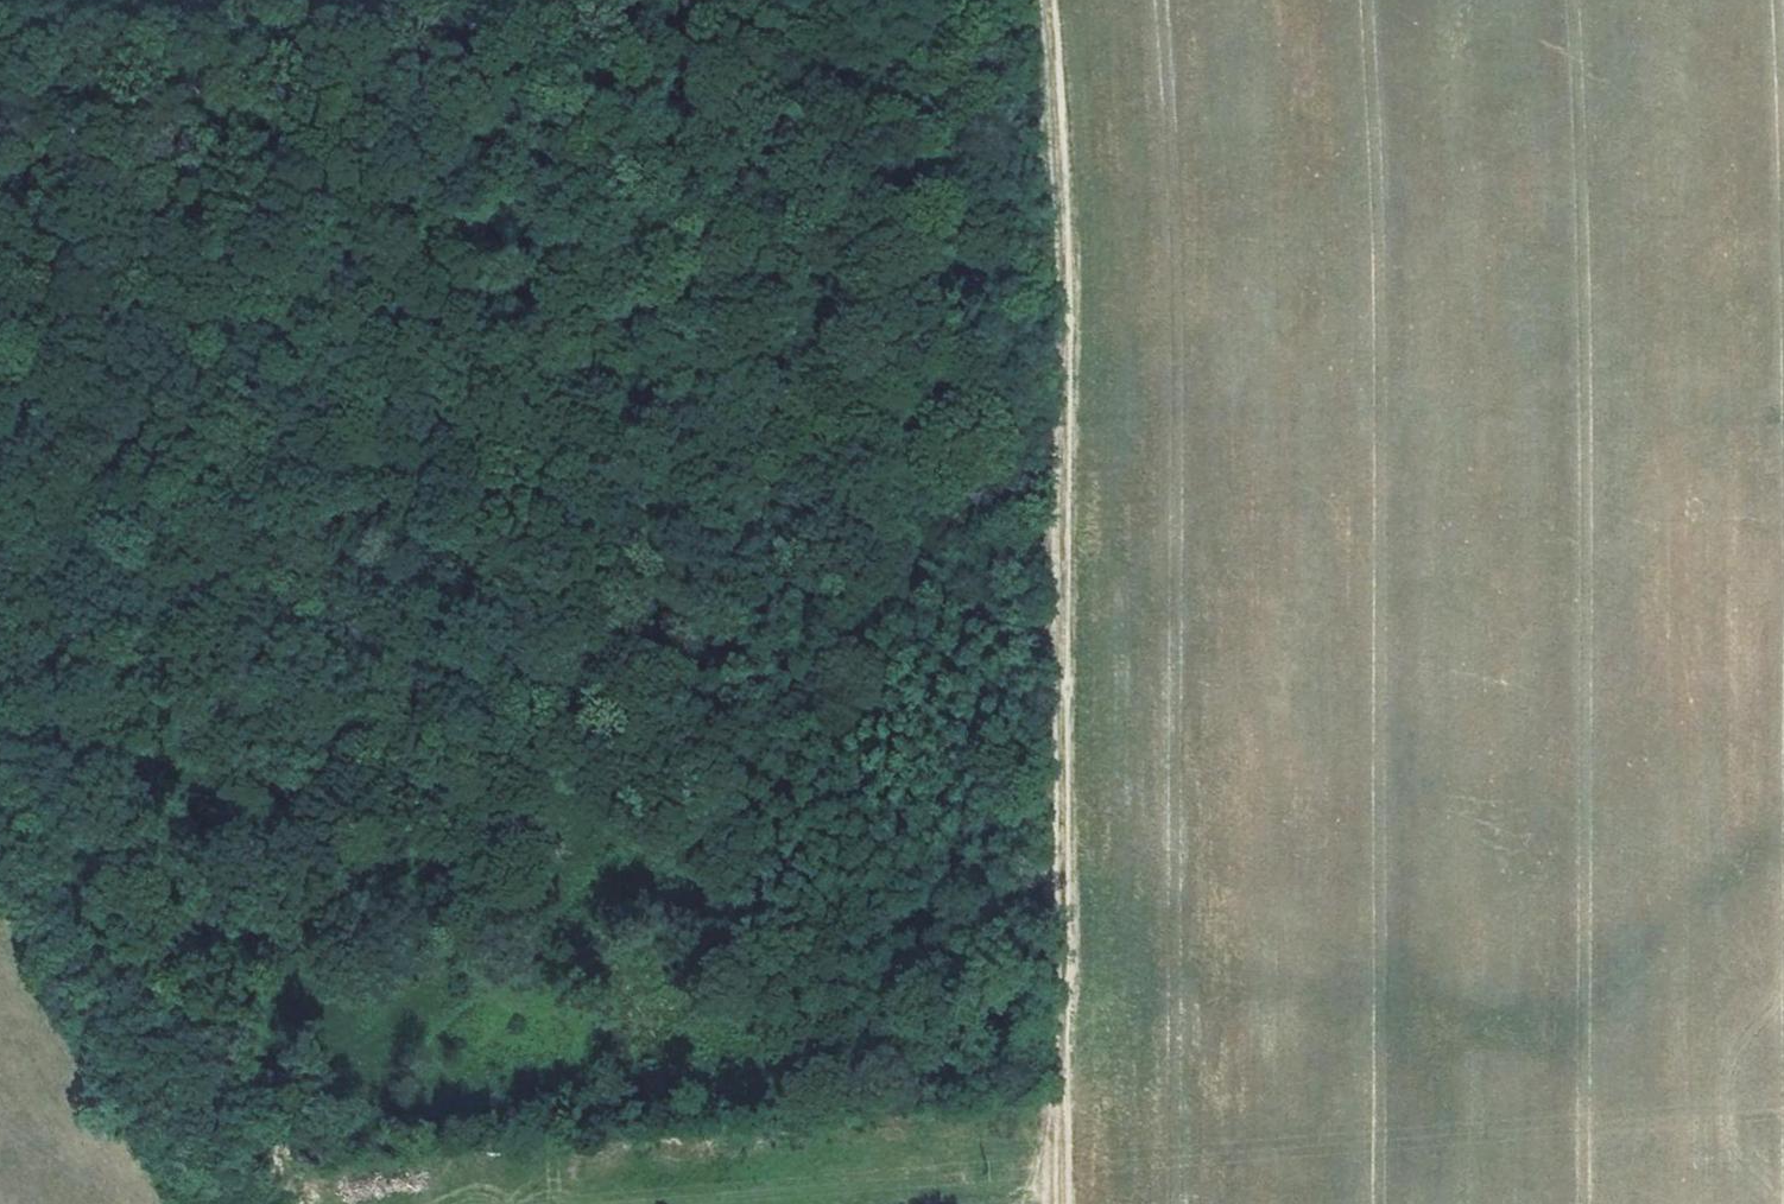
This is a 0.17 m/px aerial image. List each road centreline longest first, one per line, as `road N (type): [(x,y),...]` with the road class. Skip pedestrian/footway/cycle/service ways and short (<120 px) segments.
road 1 (track): [(1036,0),(1063,1043)]

